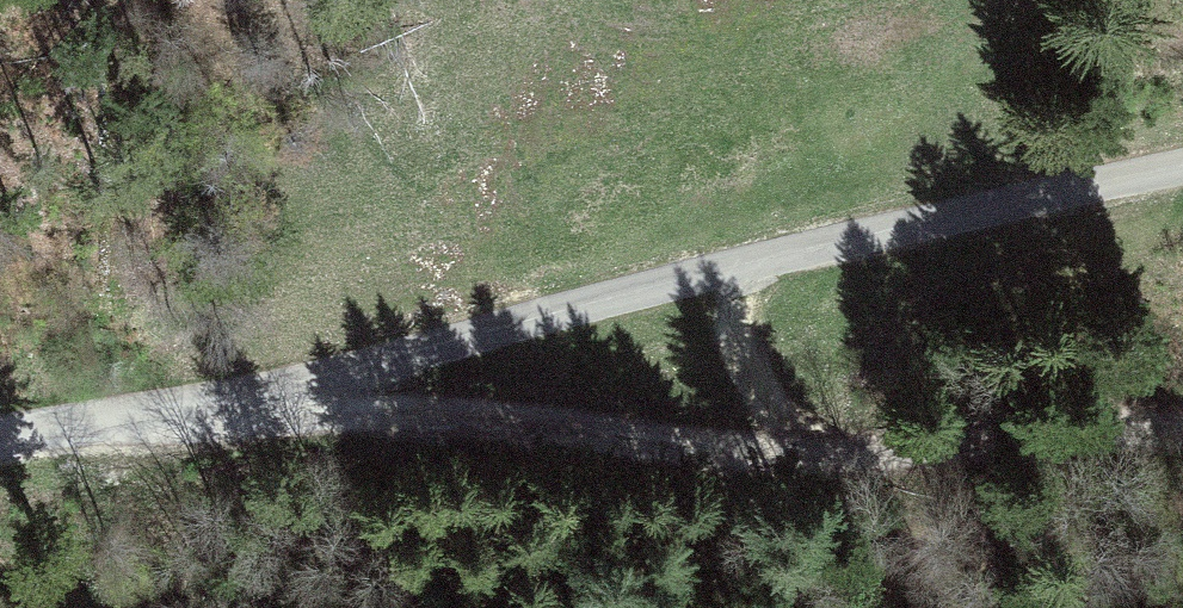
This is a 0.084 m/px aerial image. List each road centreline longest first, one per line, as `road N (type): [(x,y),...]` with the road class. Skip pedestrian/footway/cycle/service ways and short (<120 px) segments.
road 1 (unclassified): [(1182,161),(744,265),(293,406),(0,454)]
road 2 (track): [(293,406),(840,456),(1124,431),(1182,434)]
road 3 (track): [(840,456),(751,370),(744,265)]

